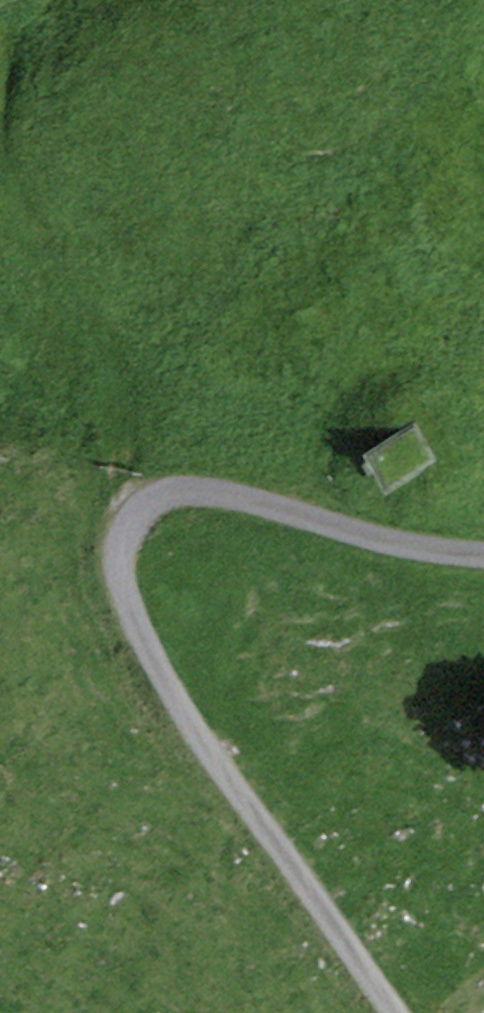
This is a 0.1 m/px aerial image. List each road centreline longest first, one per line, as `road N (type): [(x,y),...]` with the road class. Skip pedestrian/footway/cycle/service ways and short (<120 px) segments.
road 1 (track): [(166,684),(125,595),(119,554),(153,497),(188,487),(223,493),(398,543),(483,556)]
road 2 (unclassified): [(396,1012),(166,684)]
road 3 (track): [(130,525),(107,411),(0,362)]

